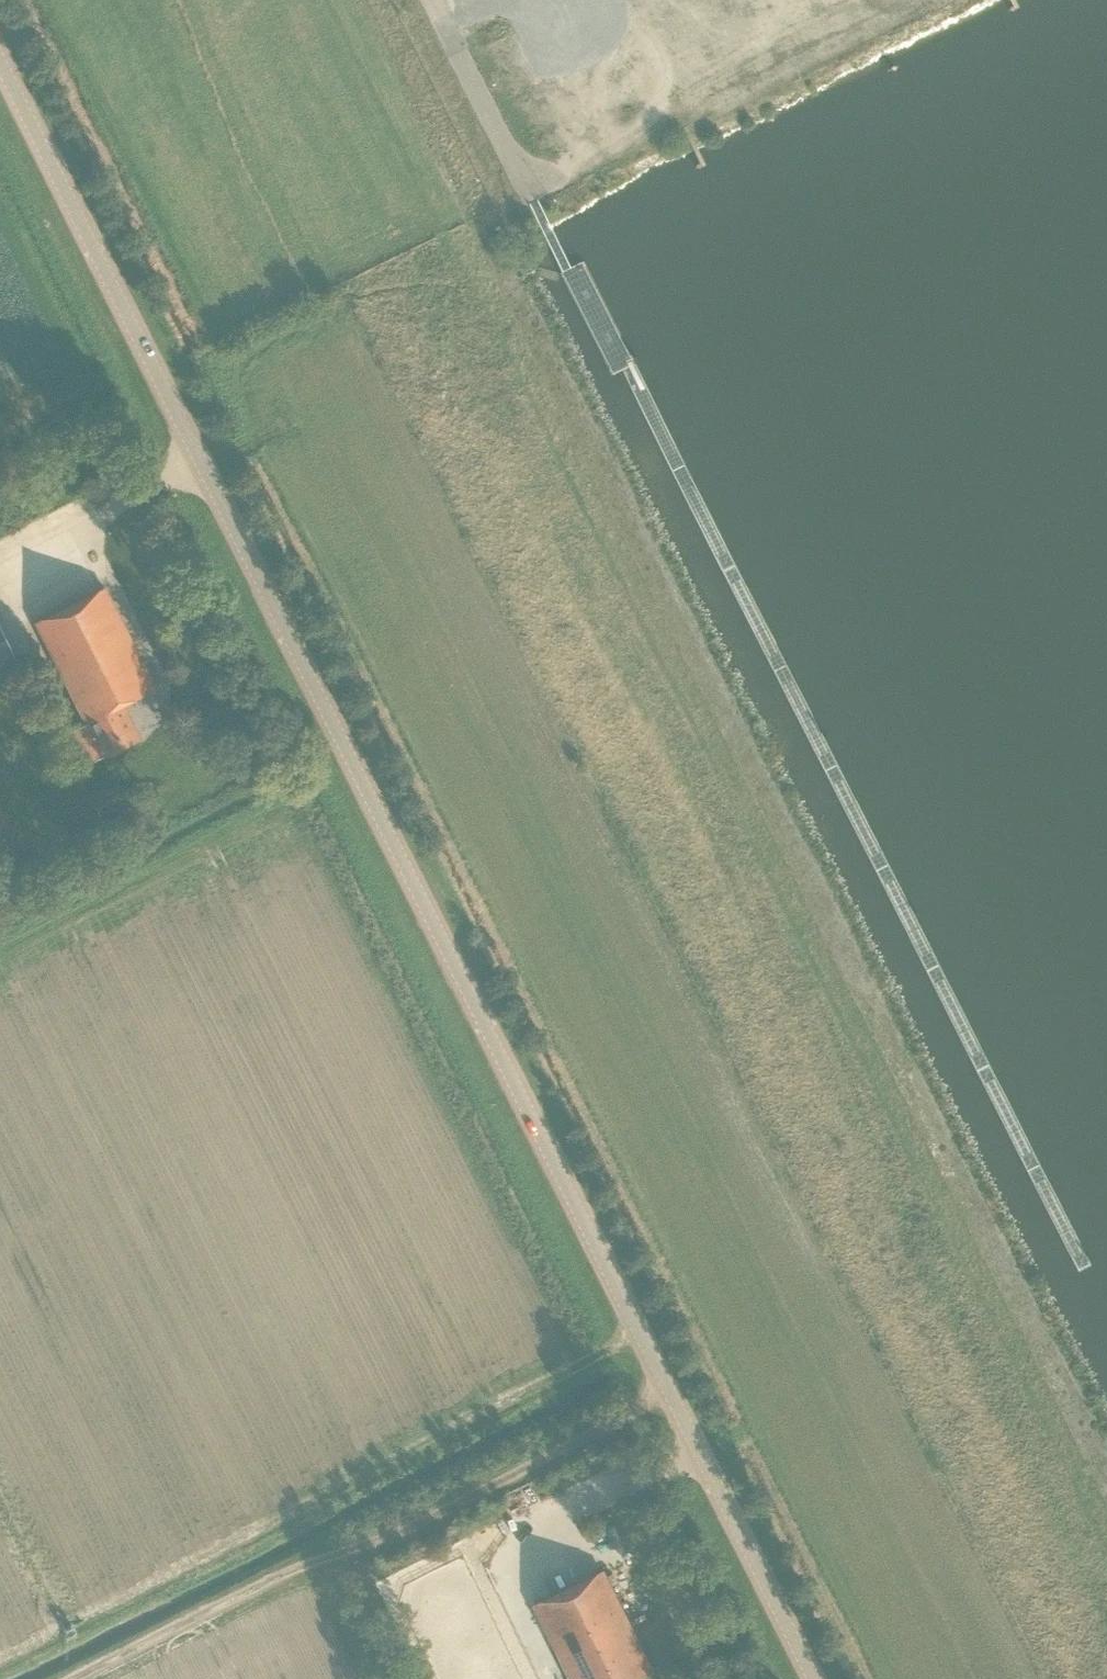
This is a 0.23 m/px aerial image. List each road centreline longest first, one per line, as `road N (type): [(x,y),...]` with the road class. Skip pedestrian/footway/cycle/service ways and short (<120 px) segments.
road 1 (tertiary): [(815,1678),(0,60)]
road 2 (track): [(79,1678),(296,1565),(399,1535),(669,1388)]
road 3 (track): [(209,1567),(641,1332)]
road 4 (track): [(548,1523),(698,1447)]

